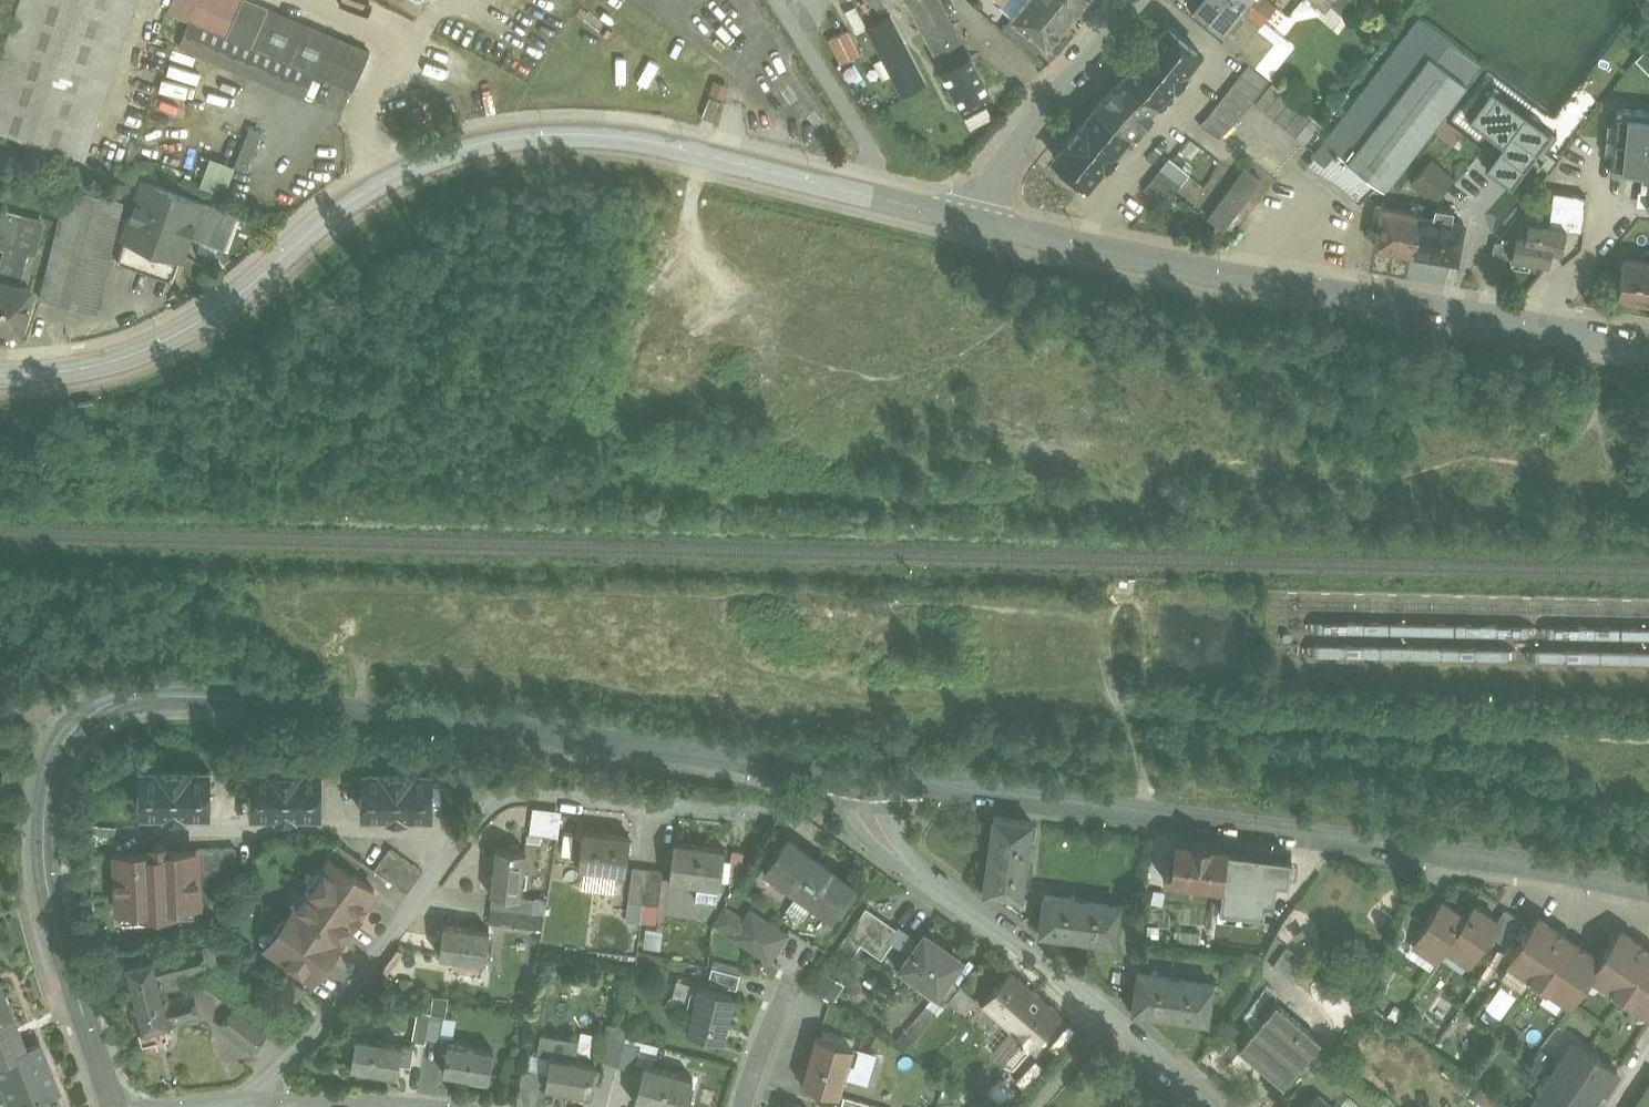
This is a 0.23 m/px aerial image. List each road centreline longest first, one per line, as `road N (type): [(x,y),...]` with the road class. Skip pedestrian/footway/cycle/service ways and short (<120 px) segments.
road 1 (residential): [(870,784),(256,704),(153,697),(115,704),(83,721),(68,739),(46,799),(49,884),(122,1106)]
road 2 (residential): [(0,373),(104,364),(184,337),(364,194),(482,145),(602,137),(962,218)]
road 3 (residential): [(870,784),(1648,889)]
road 4 (residential): [(962,218),(1279,288),(1648,343)]
road 5 (residential): [(249,1103),(331,1014),(484,810),(505,797),(755,813)]
road 6 (residential): [(1216,1106),(1049,966),(900,858),(866,817),(870,784)]
road 7 (residential): [(962,218),(1135,0)]
road 8 (residential): [(432,1106),(249,1103)]
road 9 (residential): [(741,1106),(789,985)]

